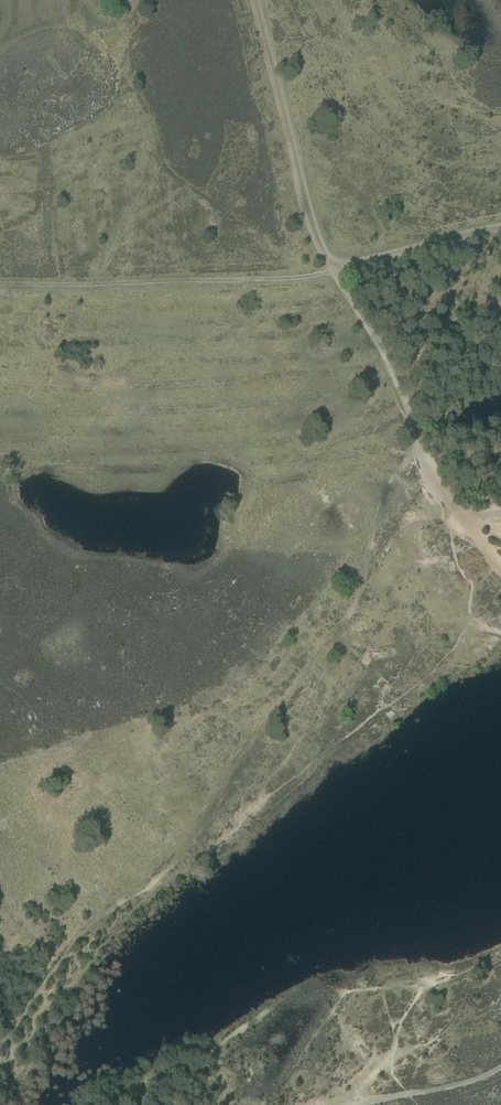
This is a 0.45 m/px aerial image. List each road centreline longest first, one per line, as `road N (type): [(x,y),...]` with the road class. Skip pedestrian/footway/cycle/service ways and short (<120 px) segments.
road 1 (track): [(336,271),(0,284)]
road 2 (track): [(252,0),(299,199),(321,255),(336,271)]
road 3 (track): [(336,271),(454,503)]
road 4 (track): [(500,231),(336,271)]
road 5 (track): [(500,1066),(355,1104)]
road 6 (track): [(378,554),(371,513),(417,429)]

